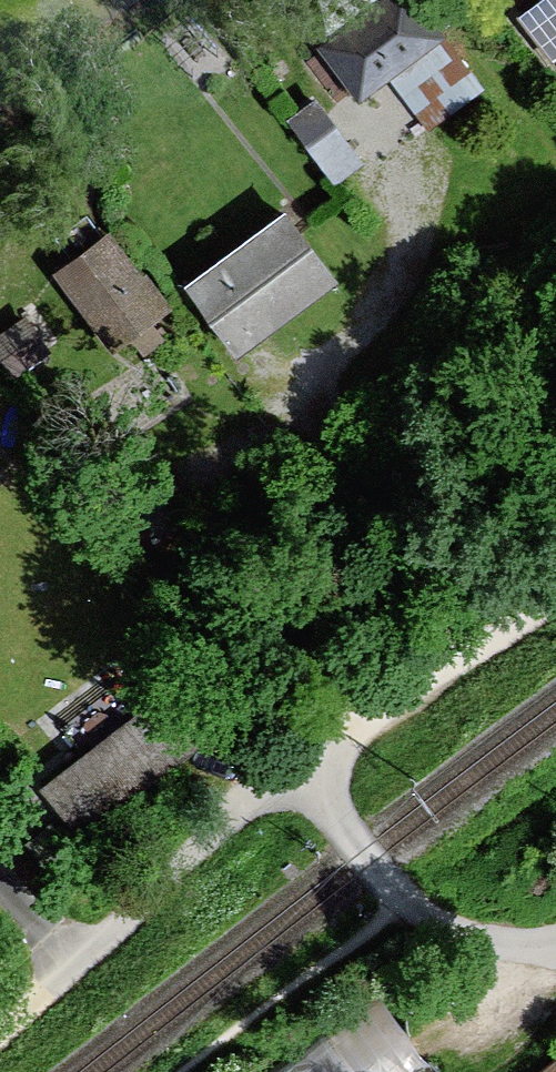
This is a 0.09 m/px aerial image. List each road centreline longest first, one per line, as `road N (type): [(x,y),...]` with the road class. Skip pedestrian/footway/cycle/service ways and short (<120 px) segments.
road 1 (track): [(555,596),(297,767),(0,1040)]
road 2 (unclassified): [(555,948),(469,935),(404,901),(297,767)]

